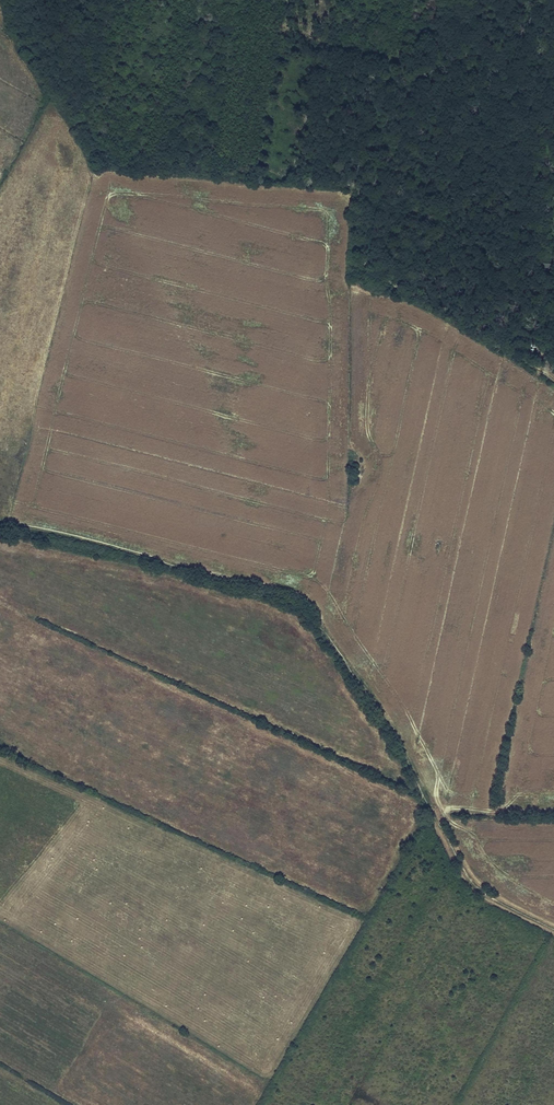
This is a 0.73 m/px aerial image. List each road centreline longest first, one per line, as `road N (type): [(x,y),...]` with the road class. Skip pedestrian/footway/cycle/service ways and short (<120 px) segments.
road 1 (track): [(9,526),(136,554),(296,605),(385,719),(470,881),(553,929)]
road 2 (track): [(553,377),(367,265)]

